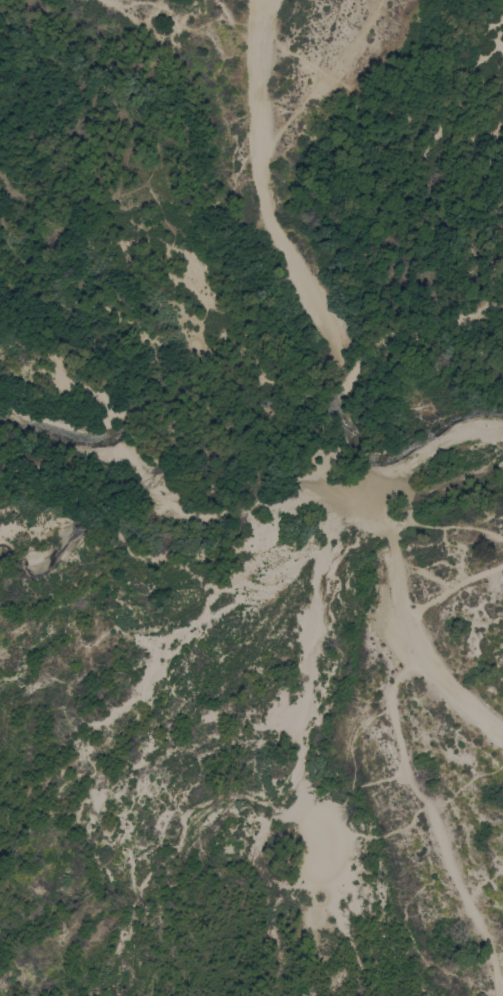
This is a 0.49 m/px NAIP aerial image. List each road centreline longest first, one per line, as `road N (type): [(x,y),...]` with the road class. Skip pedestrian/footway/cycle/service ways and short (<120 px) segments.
road 1 (track): [(406,619),(374,416),(268,207),(256,143),(266,0)]
road 2 (track): [(500,995),(478,916),(402,750),(391,708),(396,670),(423,662)]
road 3 (track): [(502,740),(423,662),(406,619),(469,578),(502,567)]

